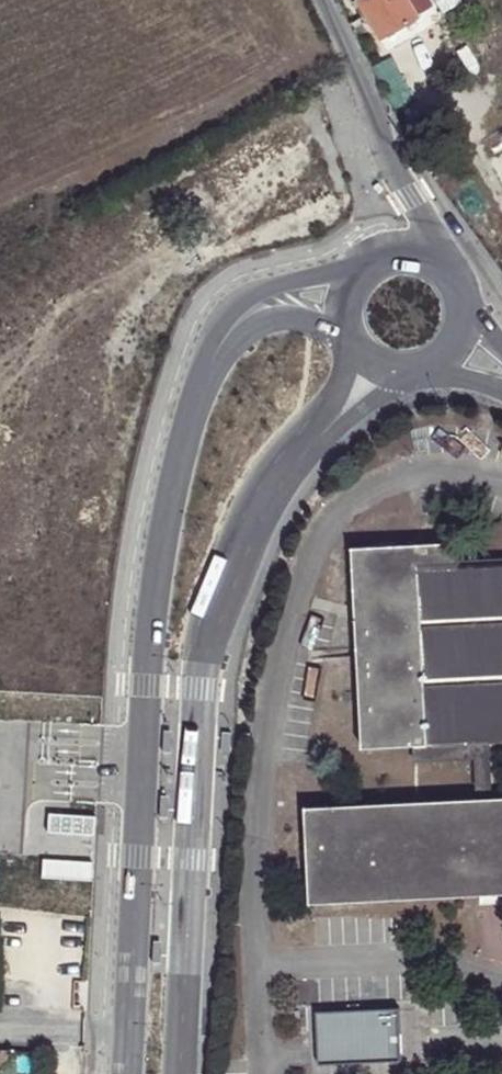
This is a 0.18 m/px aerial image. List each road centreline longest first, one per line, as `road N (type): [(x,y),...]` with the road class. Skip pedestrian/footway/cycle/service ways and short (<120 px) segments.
road 1 (residential): [(200,391),(164,502),(151,594),(127,1073)]
road 2 (residential): [(326,0),(382,143),(421,218),(424,256)]
road 3 (residential): [(360,271),(277,286),(232,307),(216,331),(200,391)]
road 4 (residential): [(200,391),(234,342),(263,324),(298,316),(343,324)]
road 5 (residential): [(343,324),(354,350),(387,373),(437,366)]

